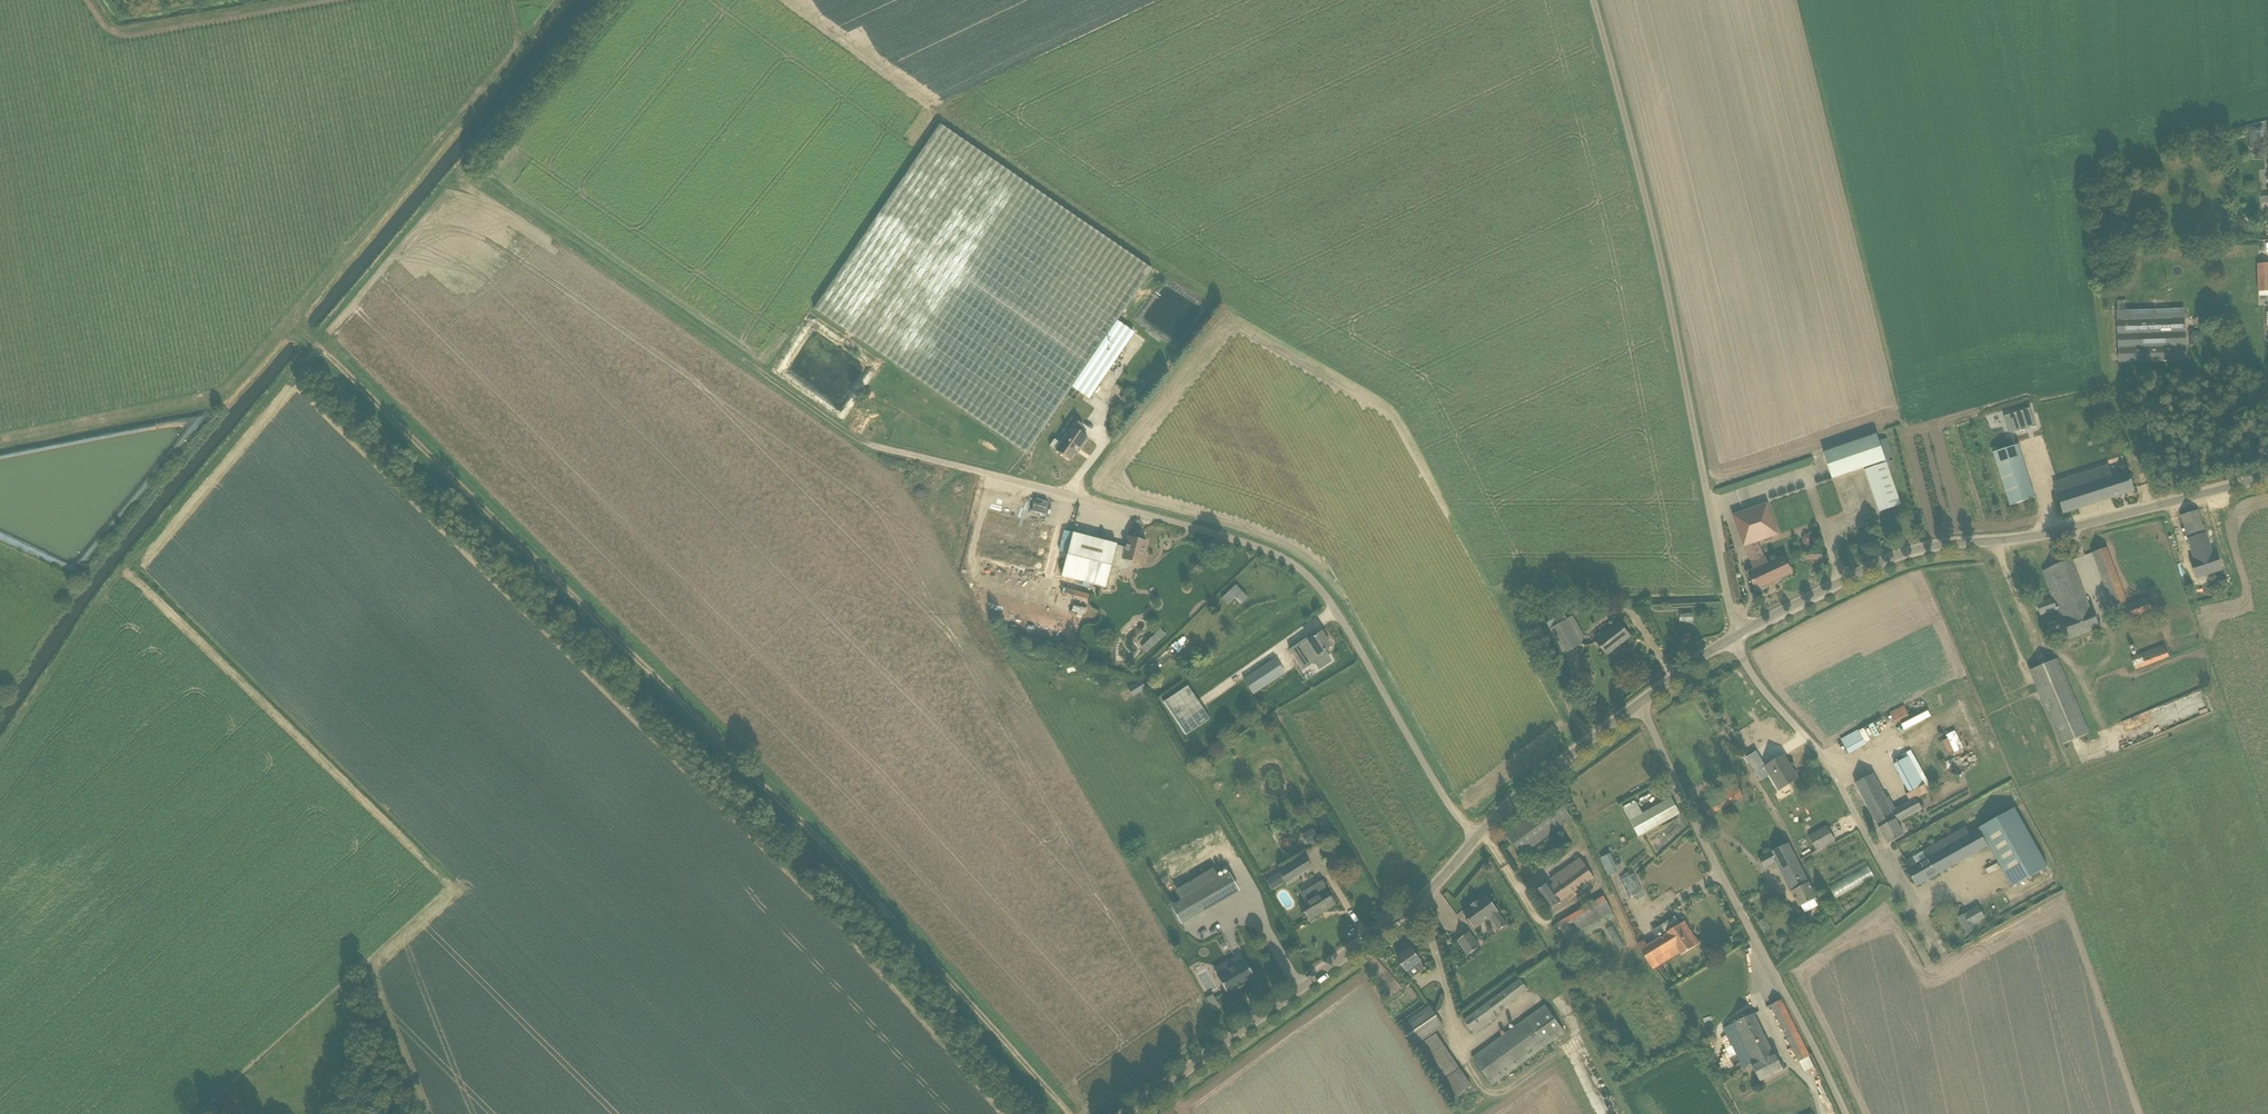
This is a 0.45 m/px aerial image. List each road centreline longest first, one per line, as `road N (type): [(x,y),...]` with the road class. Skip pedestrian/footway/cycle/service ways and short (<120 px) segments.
road 1 (track): [(317,343),(884,906),(1070,1113)]
road 2 (track): [(1071,495),(865,444),(487,181)]
road 3 (unclassified): [(1742,631),(1729,607),(1665,278),(1593,0)]
road 4 (unclassified): [(1478,835),(1439,789),(1317,582),(1236,540),(1071,495)]
road 5 (unclassified): [(1742,631),(1922,548),(2038,536),(2267,478)]
road 6 (track): [(317,343),(122,569),(0,752)]
road 7 (unclassified): [(1640,701),(1847,1113)]
road 8 (unclassified): [(1122,1113),(1418,902),(1478,835)]
road 9 (track): [(603,0),(317,343)]
road 10 (unclassified): [(1478,835),(1640,701)]
road 11 (unclassified): [(1640,701),(1742,631)]

